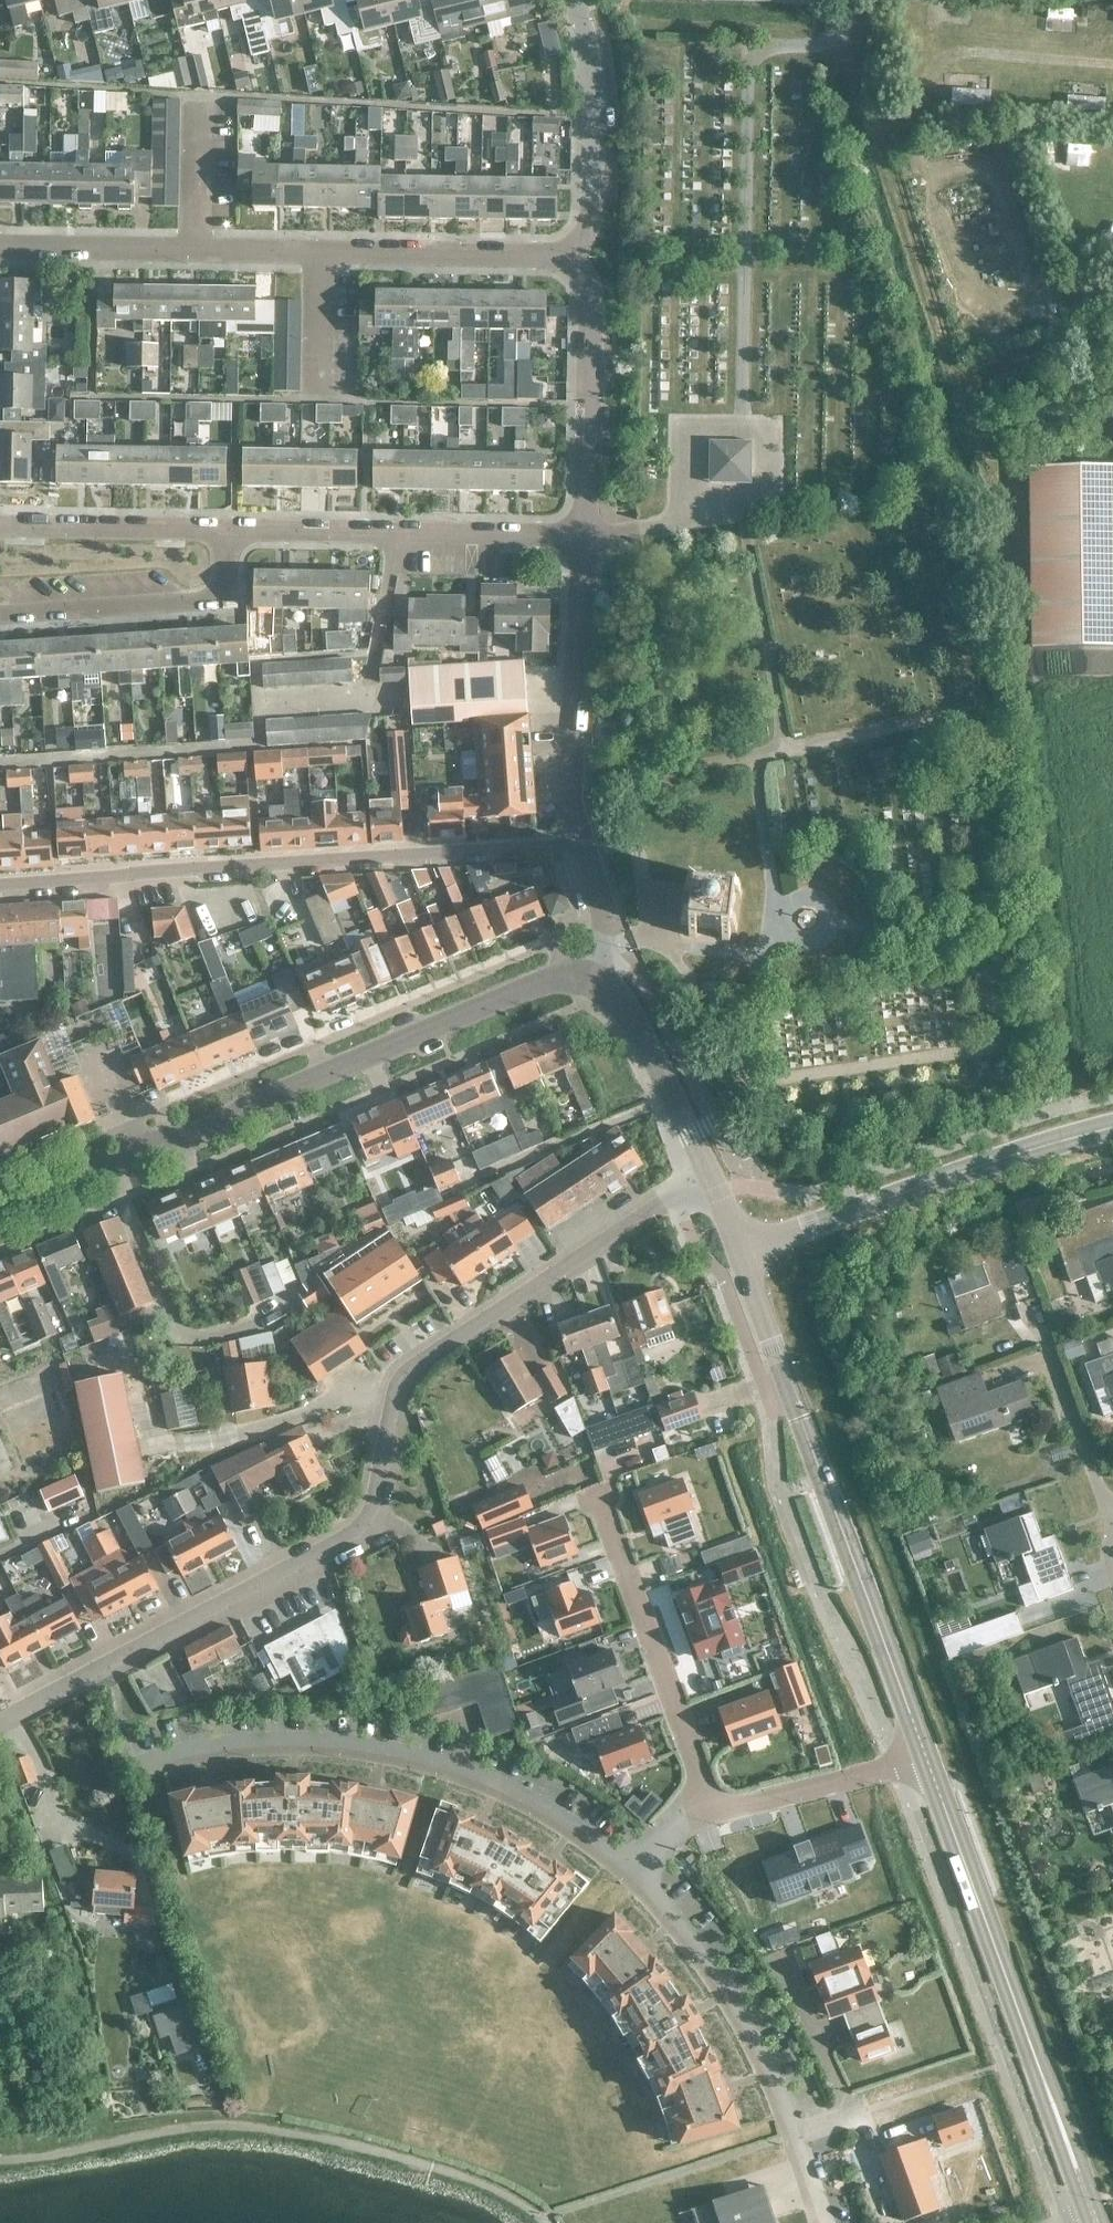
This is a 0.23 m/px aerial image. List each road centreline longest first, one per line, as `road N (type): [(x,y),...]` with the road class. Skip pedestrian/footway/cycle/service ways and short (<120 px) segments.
road 1 (residential): [(0,1721),(348,1537),(372,1507),(393,1402),(411,1369),(682,1192),(722,1193)]
road 2 (secondary): [(0,1213),(135,1149),(210,1129),(548,980),(588,980)]
road 3 (residential): [(0,885),(578,842)]
road 4 (secondary): [(927,1758),(759,1314),(744,1254)]
road 5 (residential): [(638,1872),(561,1817),(399,1751),(319,1740),(235,1745),(140,1769)]
road 6 (secondary): [(1092,2214),(927,1758)]
road 7 (secondary): [(744,1254),(986,1162),(1112,1127)]
road 8 (residential): [(227,532),(586,536)]
road 9 (residential): [(705,1802),(596,1488)]
road 10 (residential): [(798,2134),(772,2065),(727,1985),(638,1872)]
road 11 (residential): [(578,842),(567,796),(586,536)]
road 12 (residential): [(0,617),(211,601),(224,588),(227,532)]
road 13 (residential): [(586,536),(591,303),(574,256)]
road 14 (residential): [(574,256),(590,216),(591,119),(575,0)]
road 15 (secondary): [(722,1193),(627,1011),(588,980)]
road 16 (residential): [(574,256),(319,252)]
road 17 (residential): [(927,1758),(729,1808),(705,1802)]
road 18 (residential): [(1112,1529),(1039,1312)]
road 19 (residential): [(227,532),(0,525)]
road 20 (residential): [(0,247),(194,250)]
road 21 (residential): [(194,250),(196,103)]
road 22 (residential): [(588,980),(606,947),(602,909),(578,842)]
road 23 (residential): [(194,250),(319,252)]

